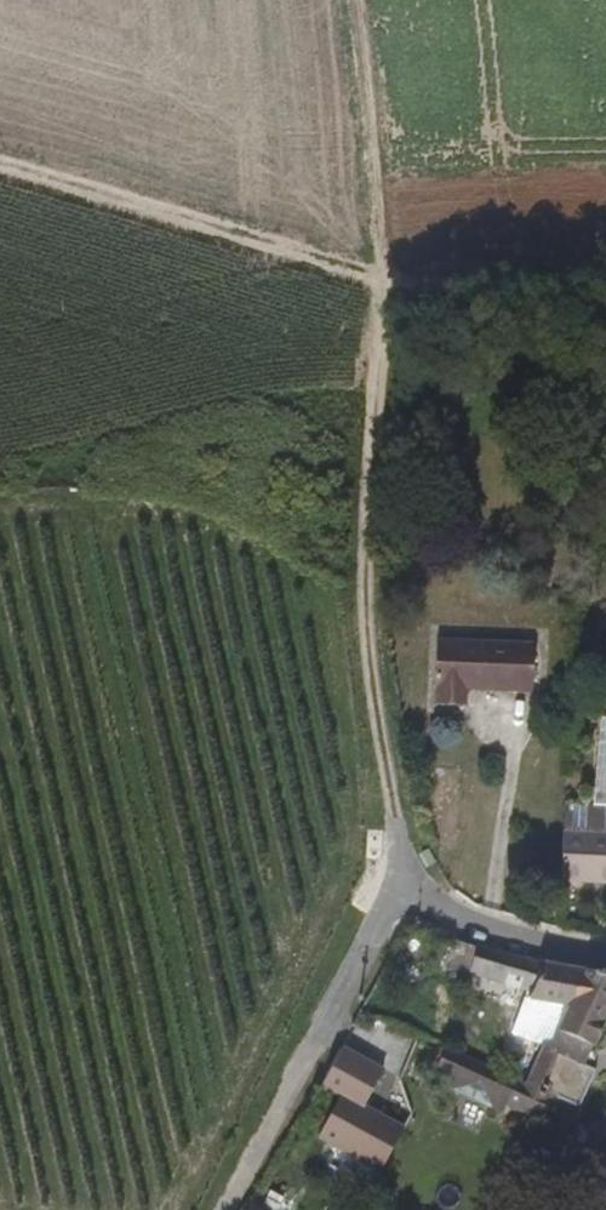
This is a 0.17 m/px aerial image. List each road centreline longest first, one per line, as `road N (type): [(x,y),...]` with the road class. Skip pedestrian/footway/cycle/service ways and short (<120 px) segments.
road 1 (track): [(408,881),(373,675),(368,582),(375,382),(390,283),(605,281)]
road 2 (track): [(352,0),(390,283),(0,172)]
road 3 (track): [(408,881),(225,1209)]
road 4 (residential): [(605,954),(499,928),(408,881)]

